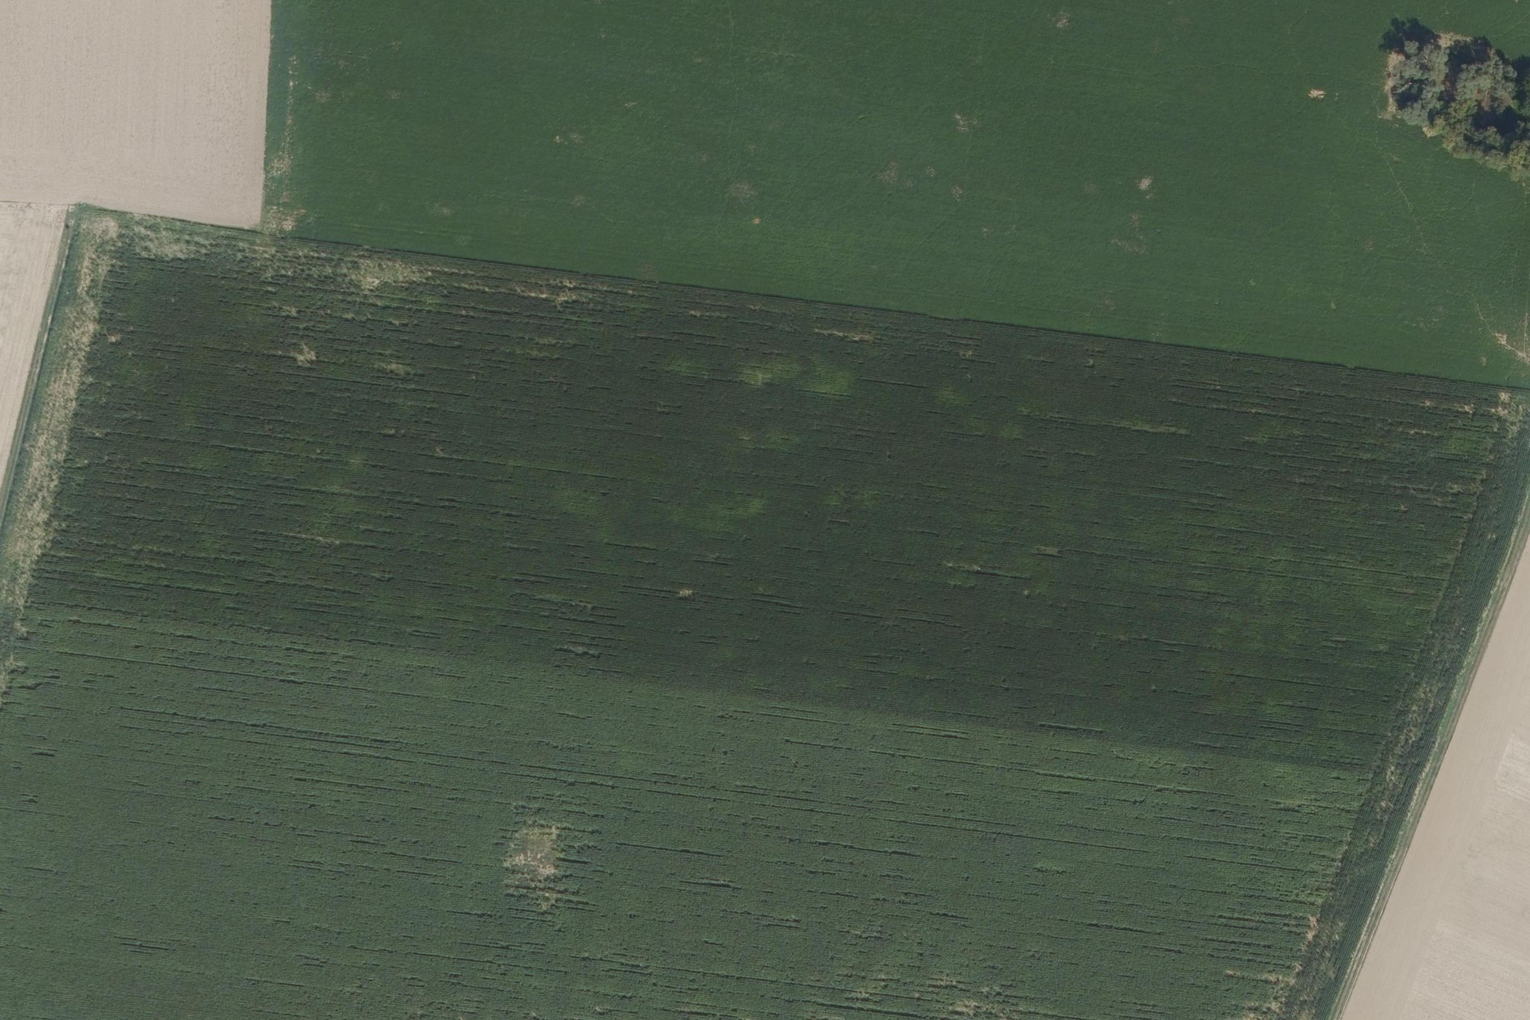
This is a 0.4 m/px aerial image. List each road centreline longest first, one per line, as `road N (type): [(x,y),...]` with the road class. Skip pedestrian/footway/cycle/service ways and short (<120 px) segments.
road 1 (track): [(1529,485),(1517,557),(1335,1019)]

